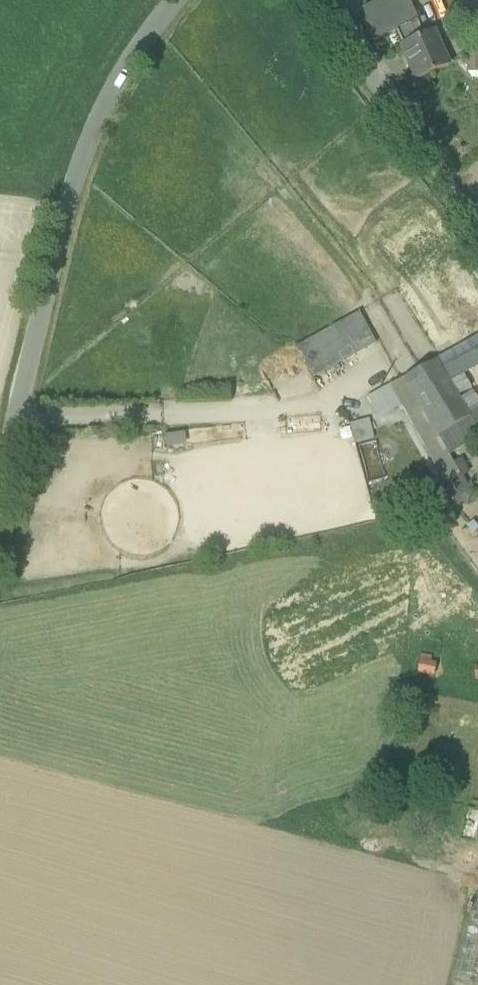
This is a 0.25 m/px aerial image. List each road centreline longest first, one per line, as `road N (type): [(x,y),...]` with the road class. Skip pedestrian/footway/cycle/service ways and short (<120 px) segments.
road 1 (unclassified): [(0,491),(86,148),(114,87),(176,0)]
road 2 (unclassified): [(312,0),(477,226)]

